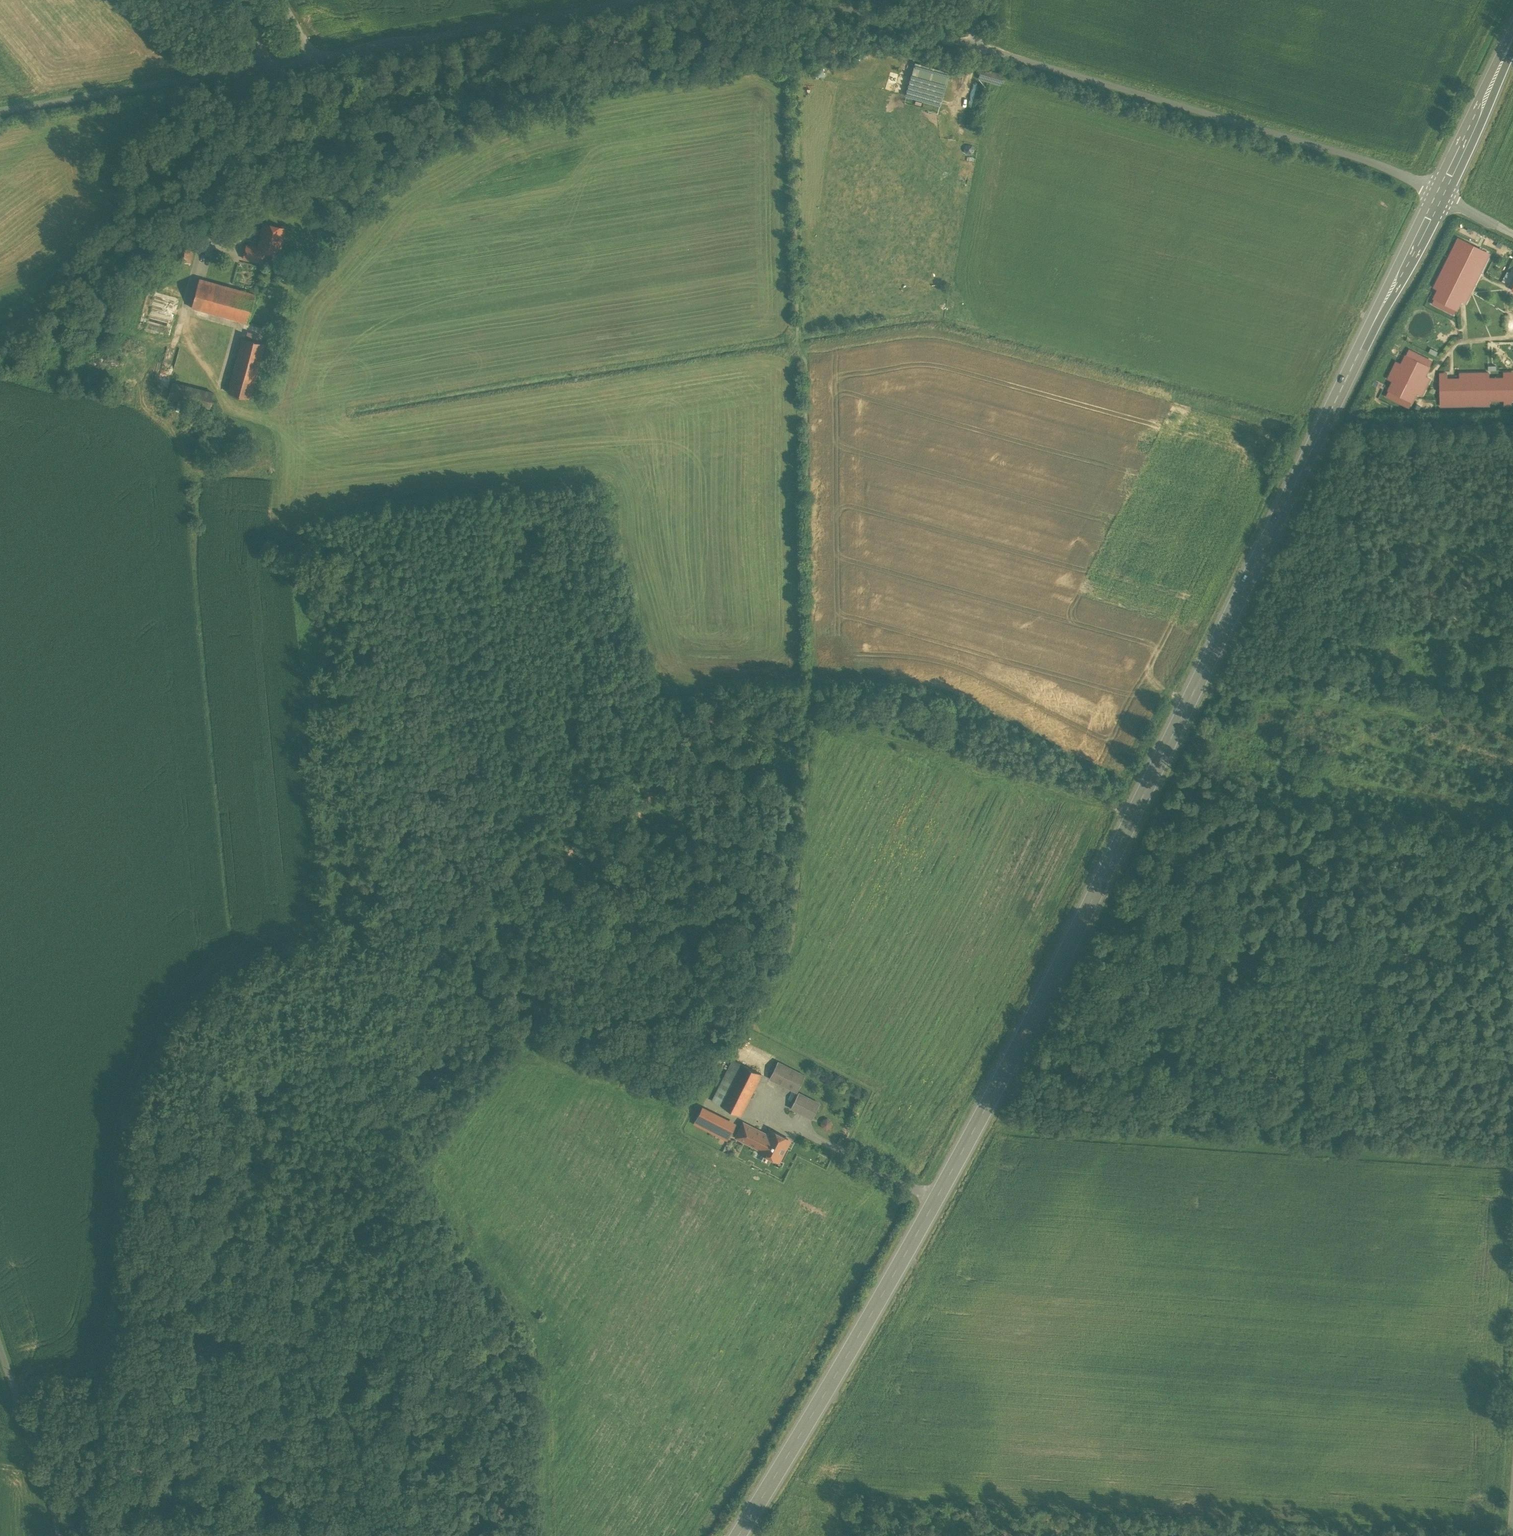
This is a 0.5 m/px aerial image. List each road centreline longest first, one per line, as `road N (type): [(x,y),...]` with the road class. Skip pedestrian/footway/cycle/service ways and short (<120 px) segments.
road 1 (secondary): [(1436,195),(986,1110),(739,1535)]
road 2 (unclassified): [(976,48),(1326,149),(1436,195)]
road 3 (unclassified): [(267,65),(657,0)]
road 4 (unclassified): [(0,114),(267,65)]
road 5 (unclassified): [(57,1535),(47,1480),(0,1340)]
road 6 (secondary): [(1512,38),(1436,195)]
road 7 (unclassified): [(815,0),(976,48)]

